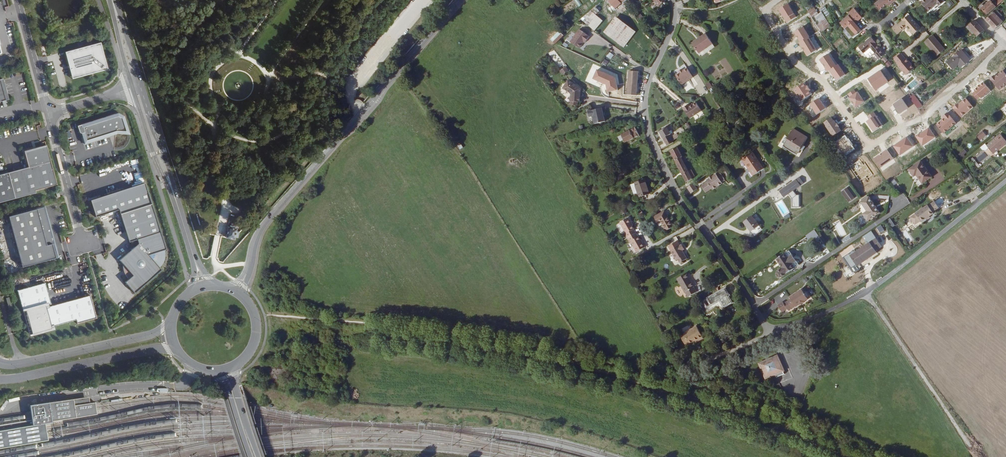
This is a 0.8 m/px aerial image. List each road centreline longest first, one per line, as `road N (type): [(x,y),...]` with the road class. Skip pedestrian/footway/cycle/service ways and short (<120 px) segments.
road 1 (residential): [(1005,178),(866,292),(769,331),(680,199),(650,135),(645,94),(673,26),(671,0)]
road 2 (residential): [(779,0),(765,10),(794,64),(832,93),(870,147),(922,119),(1005,45)]
road 3 (unclassified): [(460,0),(268,219),(247,273)]
road 4 (secondary): [(196,260),(138,86)]
road 5 (secondary): [(0,380),(178,351)]
road 6 (secondary): [(172,322),(129,342),(0,362)]
road 7 (unclassified): [(86,243),(49,114)]

